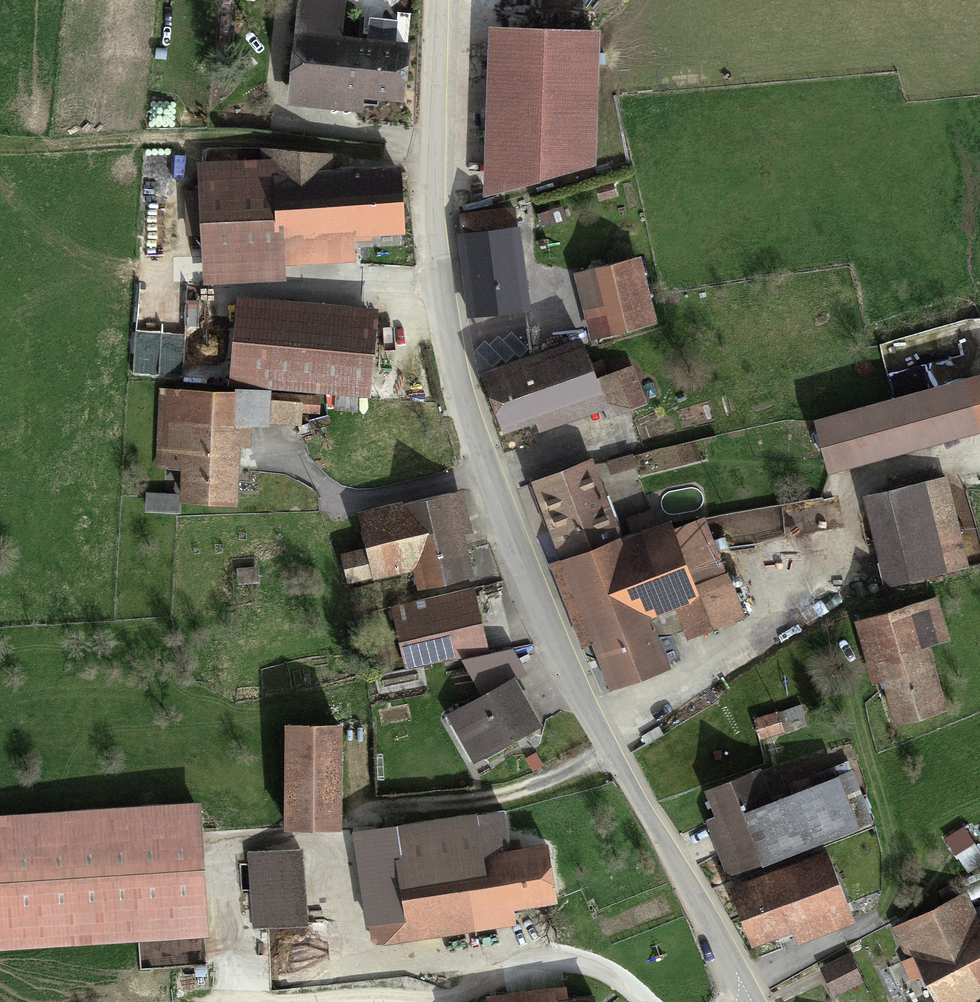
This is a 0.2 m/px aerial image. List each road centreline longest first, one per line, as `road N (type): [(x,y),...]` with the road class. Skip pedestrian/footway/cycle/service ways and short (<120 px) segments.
road 1 (residential): [(438,0),(430,149),(435,295),(494,508),(565,671),(744,1001)]

